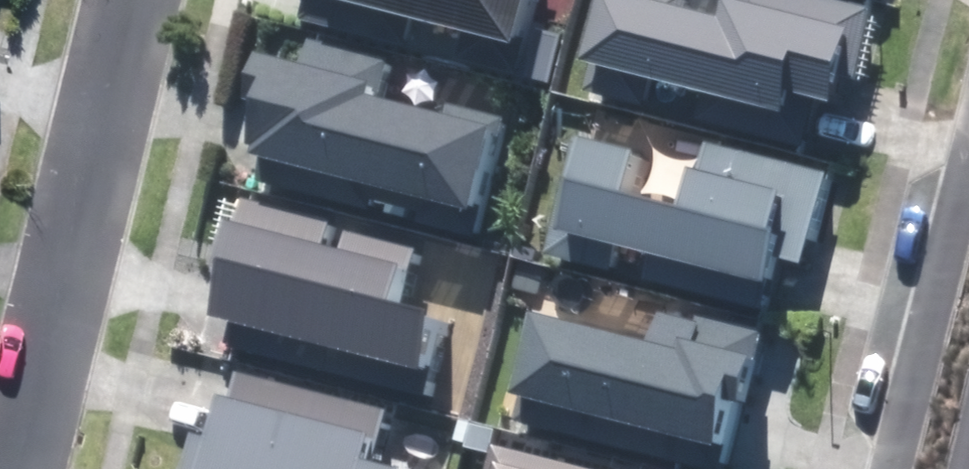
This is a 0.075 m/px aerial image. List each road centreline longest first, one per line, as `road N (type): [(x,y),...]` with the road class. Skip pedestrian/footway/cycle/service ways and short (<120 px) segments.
road 1 (residential): [(119,0),(2,468)]
road 2 (residential): [(880,468),(968,131)]

